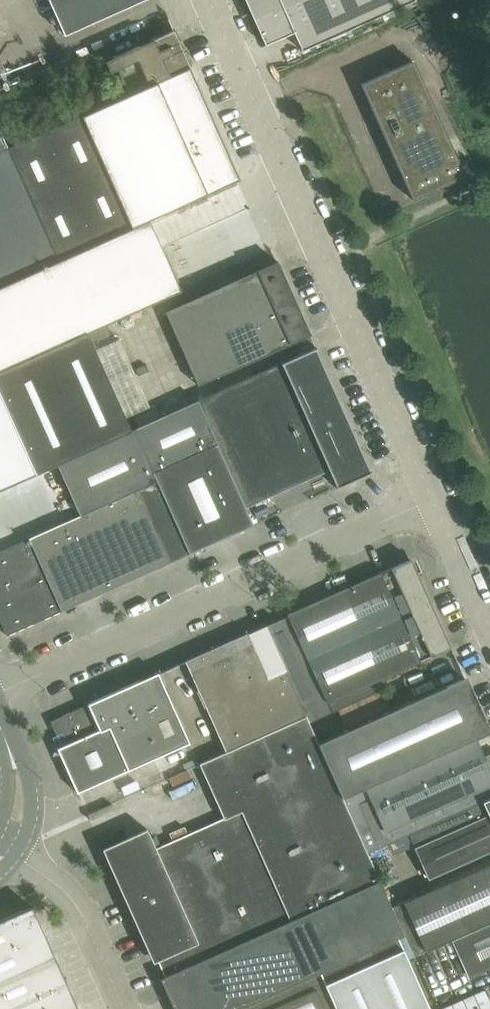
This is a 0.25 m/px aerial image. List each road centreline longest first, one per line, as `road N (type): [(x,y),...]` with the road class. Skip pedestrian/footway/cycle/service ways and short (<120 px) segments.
road 1 (unclassified): [(208,0),(432,497)]
road 2 (unclassified): [(0,691),(432,497)]
road 3 (unclassified): [(123,1008),(75,900),(4,848)]
road 4 (unclassified): [(432,497),(489,627)]
road 5 (unclassified): [(4,848),(20,806),(20,773),(0,727)]

